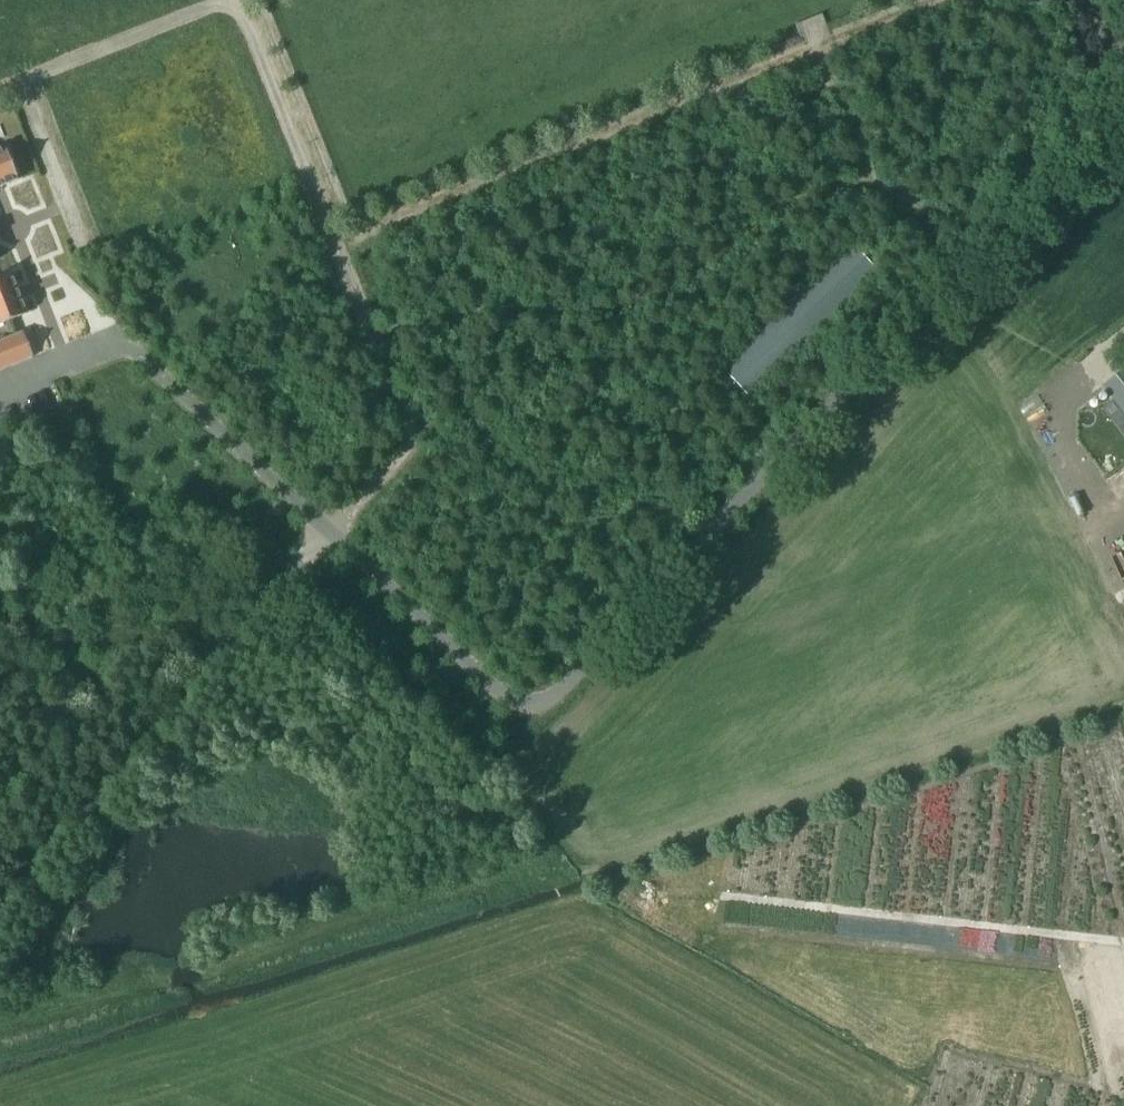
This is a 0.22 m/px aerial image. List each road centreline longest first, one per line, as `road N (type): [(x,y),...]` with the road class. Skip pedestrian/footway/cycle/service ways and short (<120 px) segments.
road 1 (track): [(873,185),(823,189),(758,223),(652,302),(587,317),(455,320),(372,345)]
road 2 (track): [(327,531),(0,902)]
road 3 (track): [(873,185),(817,47)]
road 4 (track): [(983,250),(934,212),(873,185)]

